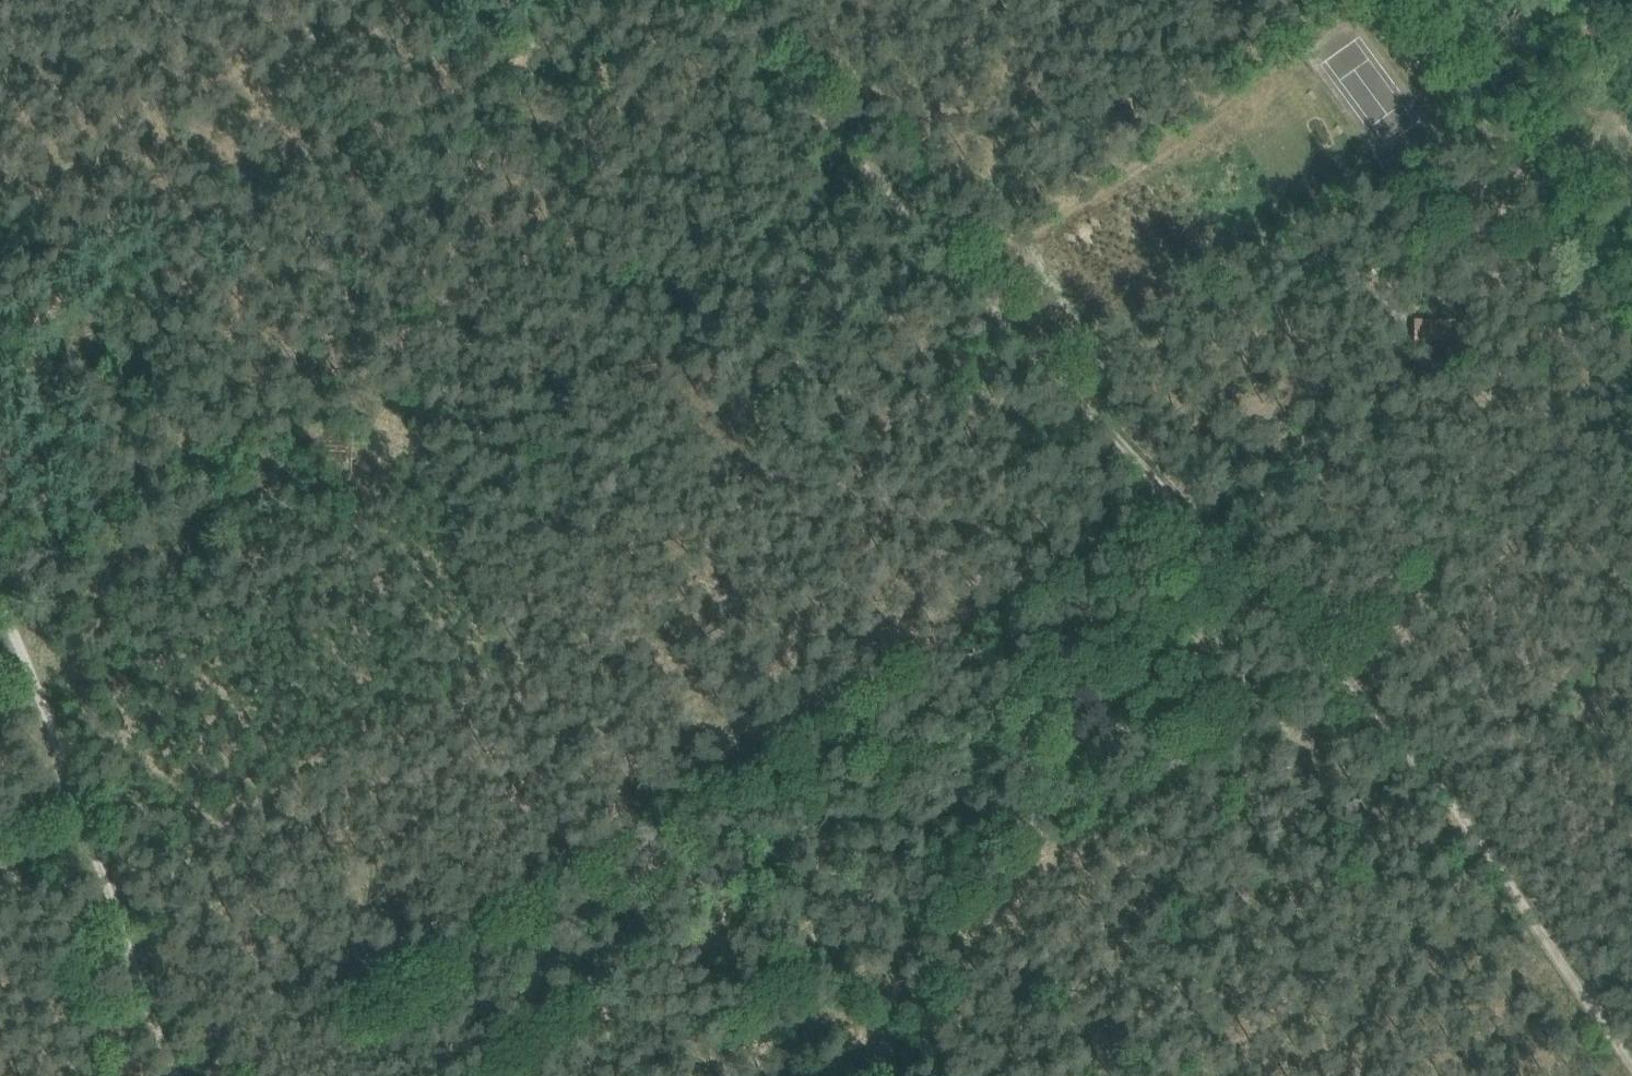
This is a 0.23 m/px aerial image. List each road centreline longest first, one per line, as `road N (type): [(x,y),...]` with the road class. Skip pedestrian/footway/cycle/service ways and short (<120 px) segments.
road 1 (track): [(719,0),(1269,583),(1426,768),(1631,1054)]
road 2 (track): [(172,1075),(0,620)]

